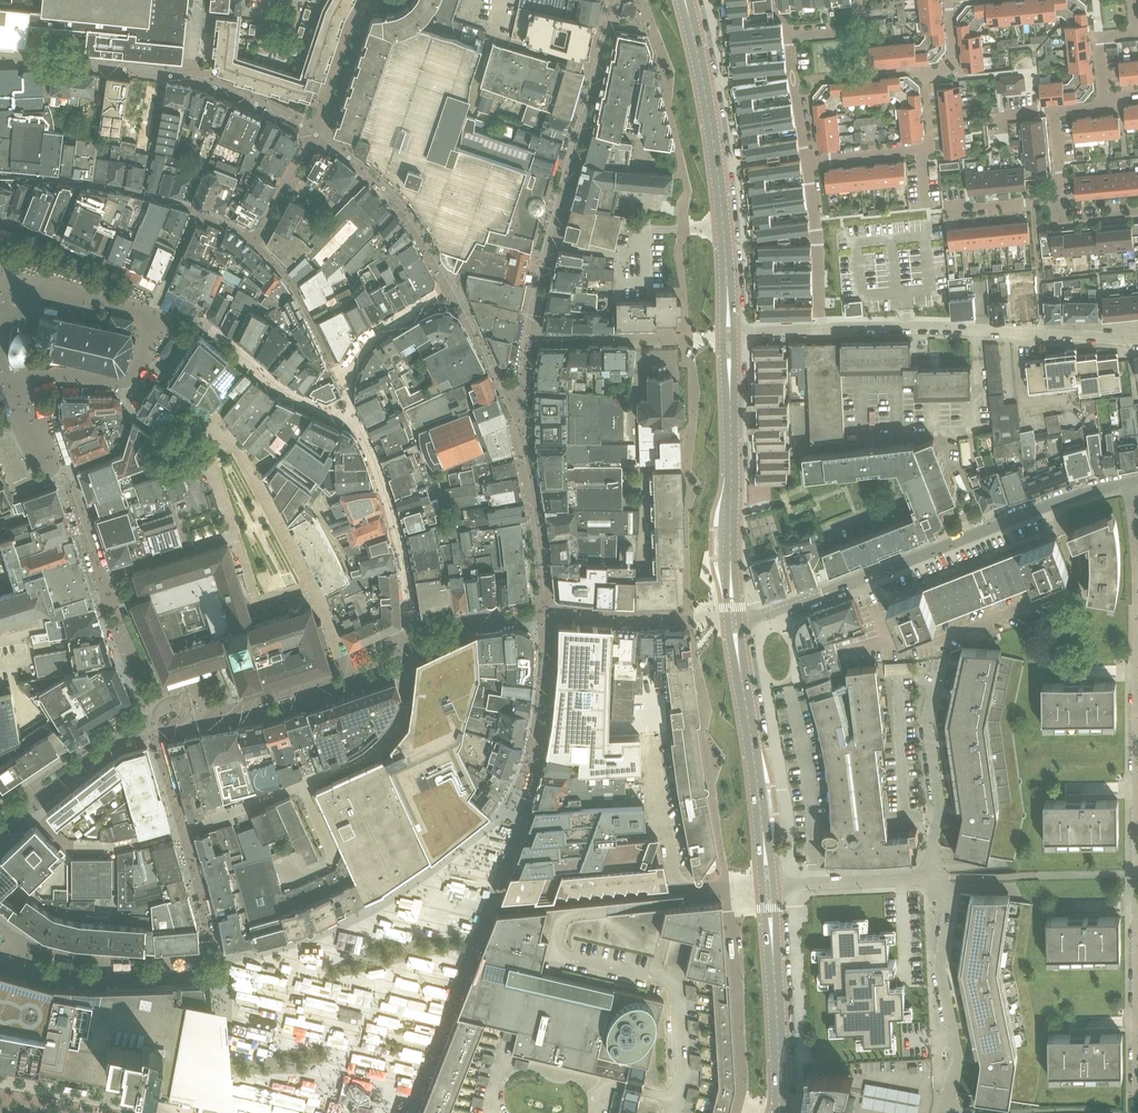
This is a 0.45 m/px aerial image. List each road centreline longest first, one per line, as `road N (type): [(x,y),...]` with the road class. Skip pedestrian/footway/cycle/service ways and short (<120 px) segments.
road 1 (unclassified): [(734,615),(769,613),(1128,483)]
road 2 (residential): [(1137,866),(1137,569),(1128,483)]
road 3 (residential): [(1137,339),(821,328)]
road 4 (secondary): [(729,306),(720,181),(689,16)]
road 5 (secondary): [(768,886),(734,615)]
road 6 (secondary): [(734,615),(730,370)]
road 7 (residential): [(950,1110),(960,1056),(942,968),(949,912),(933,878)]
road 8 (secondary): [(779,1111),(768,886)]
road 9 (residential): [(727,888),(739,1084),(732,1112)]
road 10 (residential): [(807,161),(790,35),(852,30),(859,0)]
road 11 (residential): [(933,878),(942,808),(929,717),(937,676)]
road 12 (residential): [(922,151),(930,140),(924,78),(955,66),(949,0)]
road 13 (residential): [(821,328),(807,161)]
road 14 (residential): [(768,886),(933,878)]
road 15 (unclassified): [(158,1112),(0,1084)]
road 16 (residential): [(1137,1022),(1137,866)]

